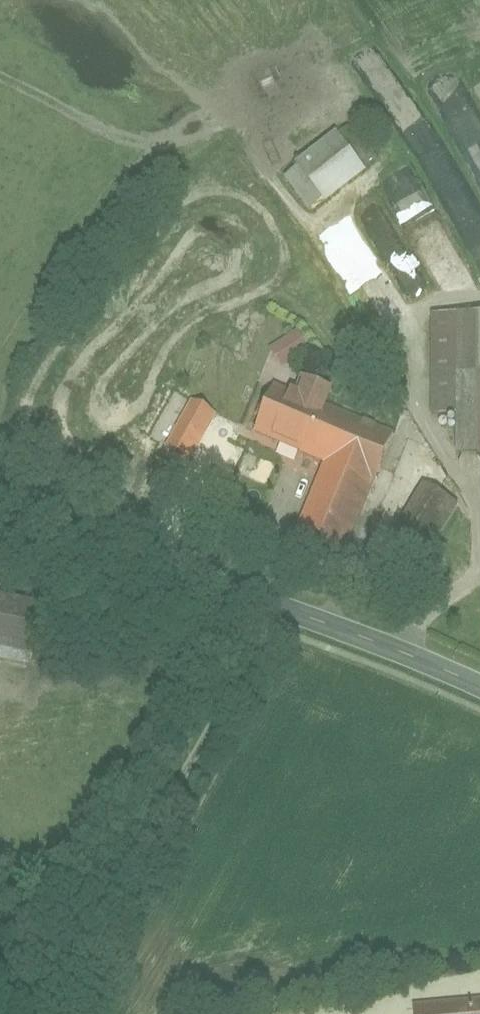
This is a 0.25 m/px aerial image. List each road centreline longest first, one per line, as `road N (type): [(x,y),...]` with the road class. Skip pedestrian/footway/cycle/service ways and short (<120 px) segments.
road 1 (residential): [(44,1013),(283,610)]
road 2 (tertiary): [(0,506),(283,610)]
road 3 (tertiary): [(283,610),(479,688)]

